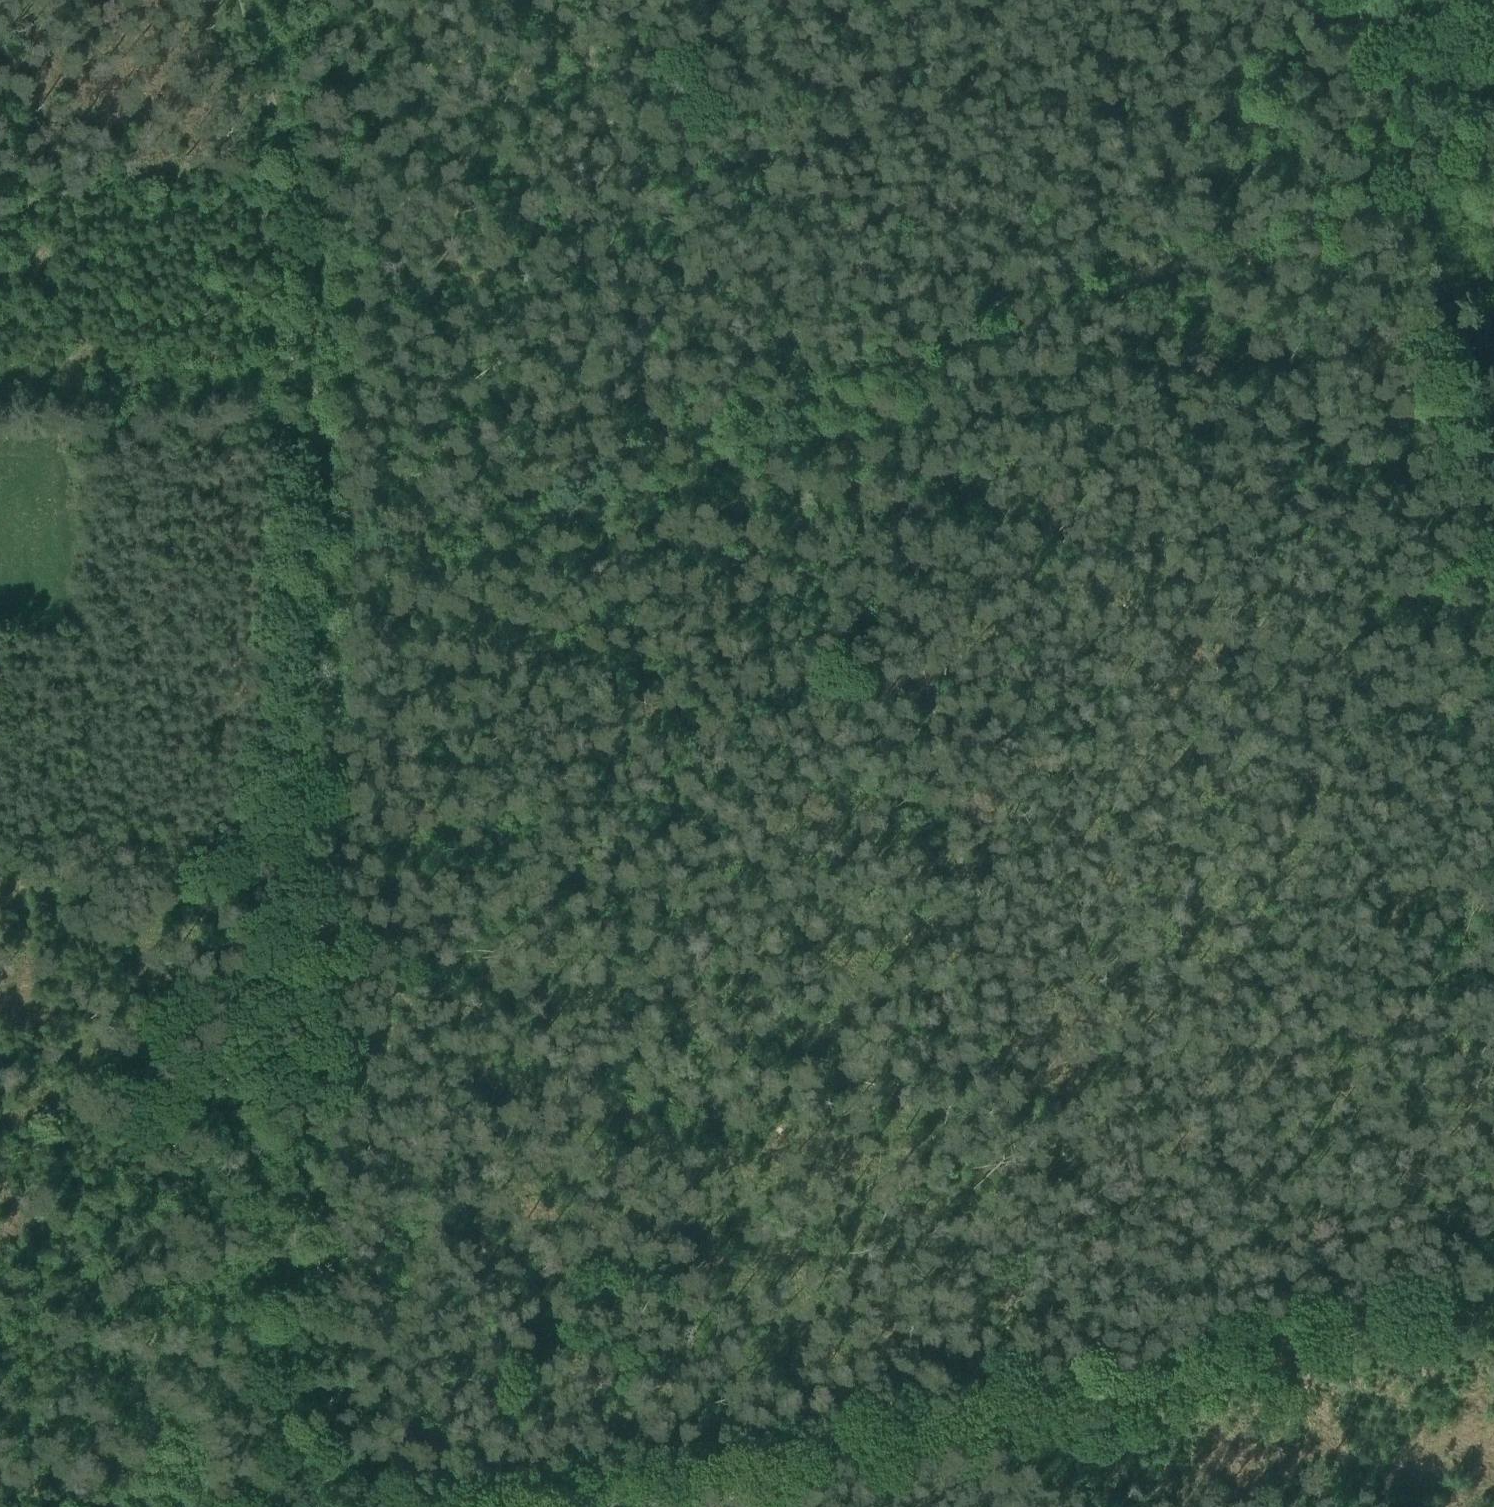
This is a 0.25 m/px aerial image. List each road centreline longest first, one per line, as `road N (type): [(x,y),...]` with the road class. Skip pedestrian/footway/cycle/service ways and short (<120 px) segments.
road 1 (track): [(241,0),(320,287),(278,1506)]
road 2 (track): [(310,578),(1395,198),(1492,173)]
road 3 (unclassified): [(1449,0),(1493,179)]

